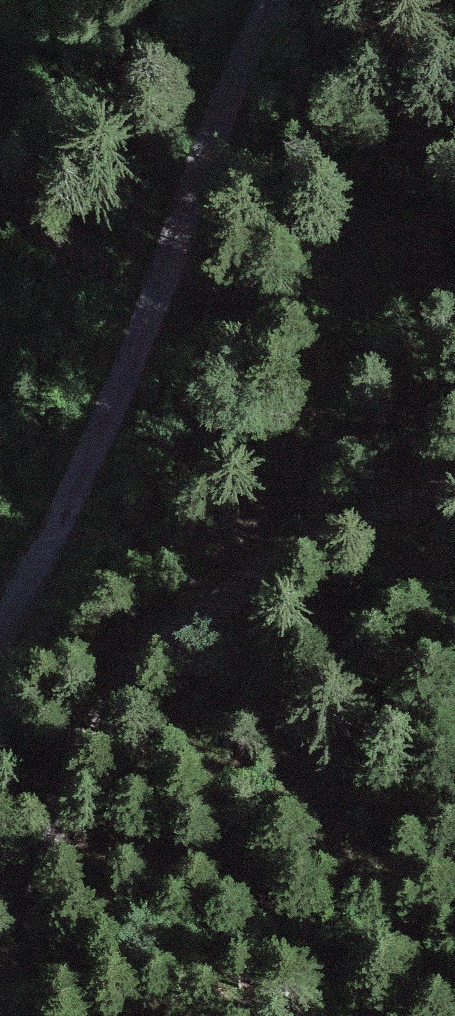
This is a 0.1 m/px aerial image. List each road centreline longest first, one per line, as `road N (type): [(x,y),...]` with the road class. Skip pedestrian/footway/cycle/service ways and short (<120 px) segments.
road 1 (track): [(0,967),(25,916),(72,763),(127,671),(210,603),(323,533),(420,494),(454,492)]
road 2 (unclassified): [(273,0),(119,387),(0,631)]

